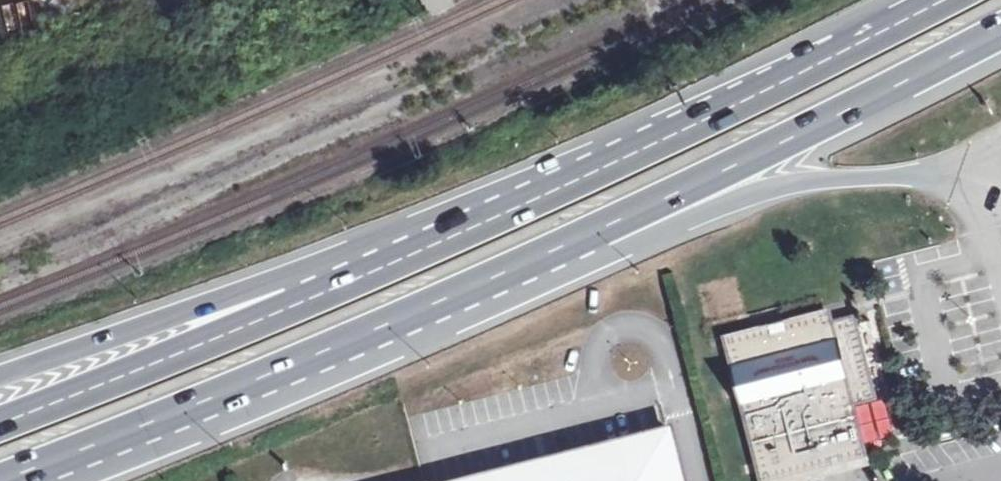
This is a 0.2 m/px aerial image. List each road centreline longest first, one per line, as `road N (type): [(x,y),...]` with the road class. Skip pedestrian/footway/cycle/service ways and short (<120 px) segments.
road 1 (trunk): [(590,173),(0,424)]
road 2 (trunk): [(590,173),(0,378)]
road 3 (trunk): [(55,464),(602,232)]
road 4 (trunk): [(602,232),(1000,33)]
road 5 (trunk): [(941,0),(590,173)]
road 6 (trunk): [(602,232),(789,187),(920,175)]

